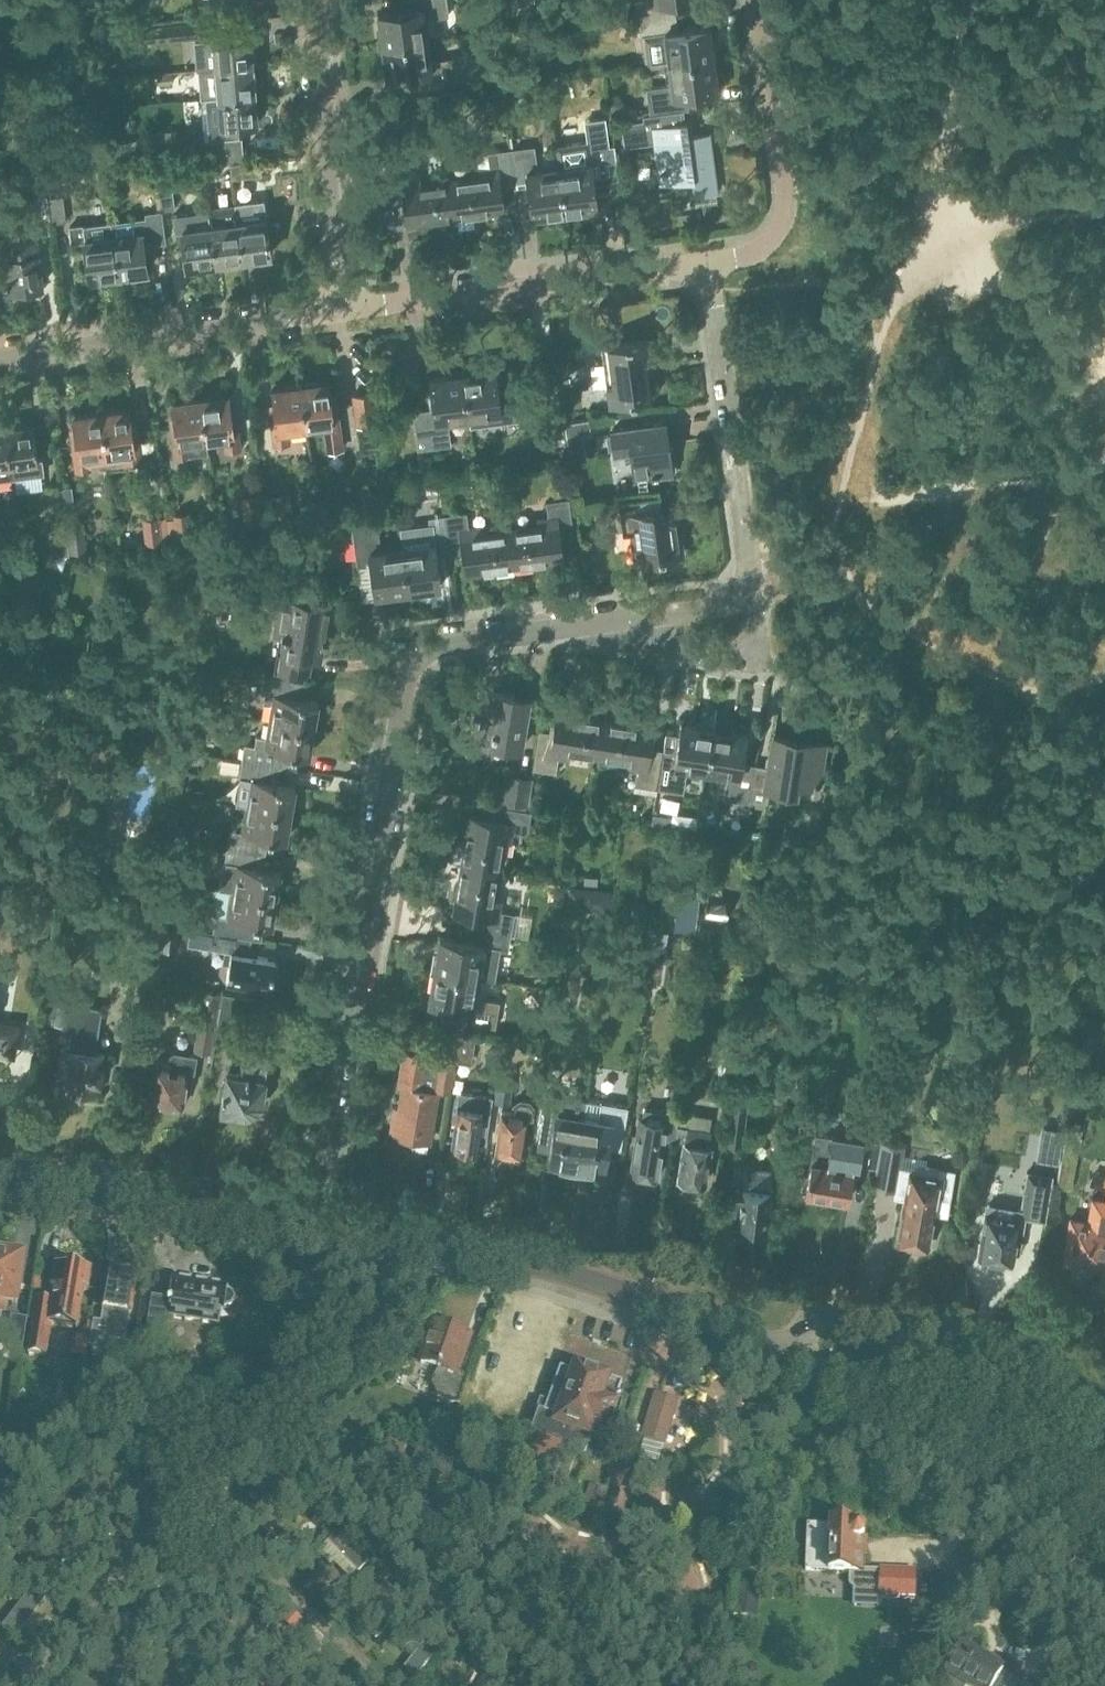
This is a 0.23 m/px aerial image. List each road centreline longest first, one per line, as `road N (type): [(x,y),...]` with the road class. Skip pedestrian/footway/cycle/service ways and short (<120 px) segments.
road 1 (residential): [(316,1222),(410,666),(432,649),(749,593),(713,262)]
road 2 (tertiary): [(770,1347),(547,1269),(316,1222)]
road 3 (tertiary): [(1104,1528),(770,1347)]
road 4 (residential): [(713,262),(351,310)]
road 5 (residential): [(351,310),(0,356)]
road 6 (unclassified): [(1104,1354),(849,1314),(817,1319),(770,1347)]
road 7 (tertiary): [(316,1222),(0,1172)]
road 8 (residential): [(713,262),(772,250),(789,221),(758,0)]
road 9 (residential): [(351,310),(314,0)]
road 10 (track): [(837,512),(994,479),(1067,483),(1104,456)]
road 11 (track): [(909,255),(1019,295),(1104,339)]

